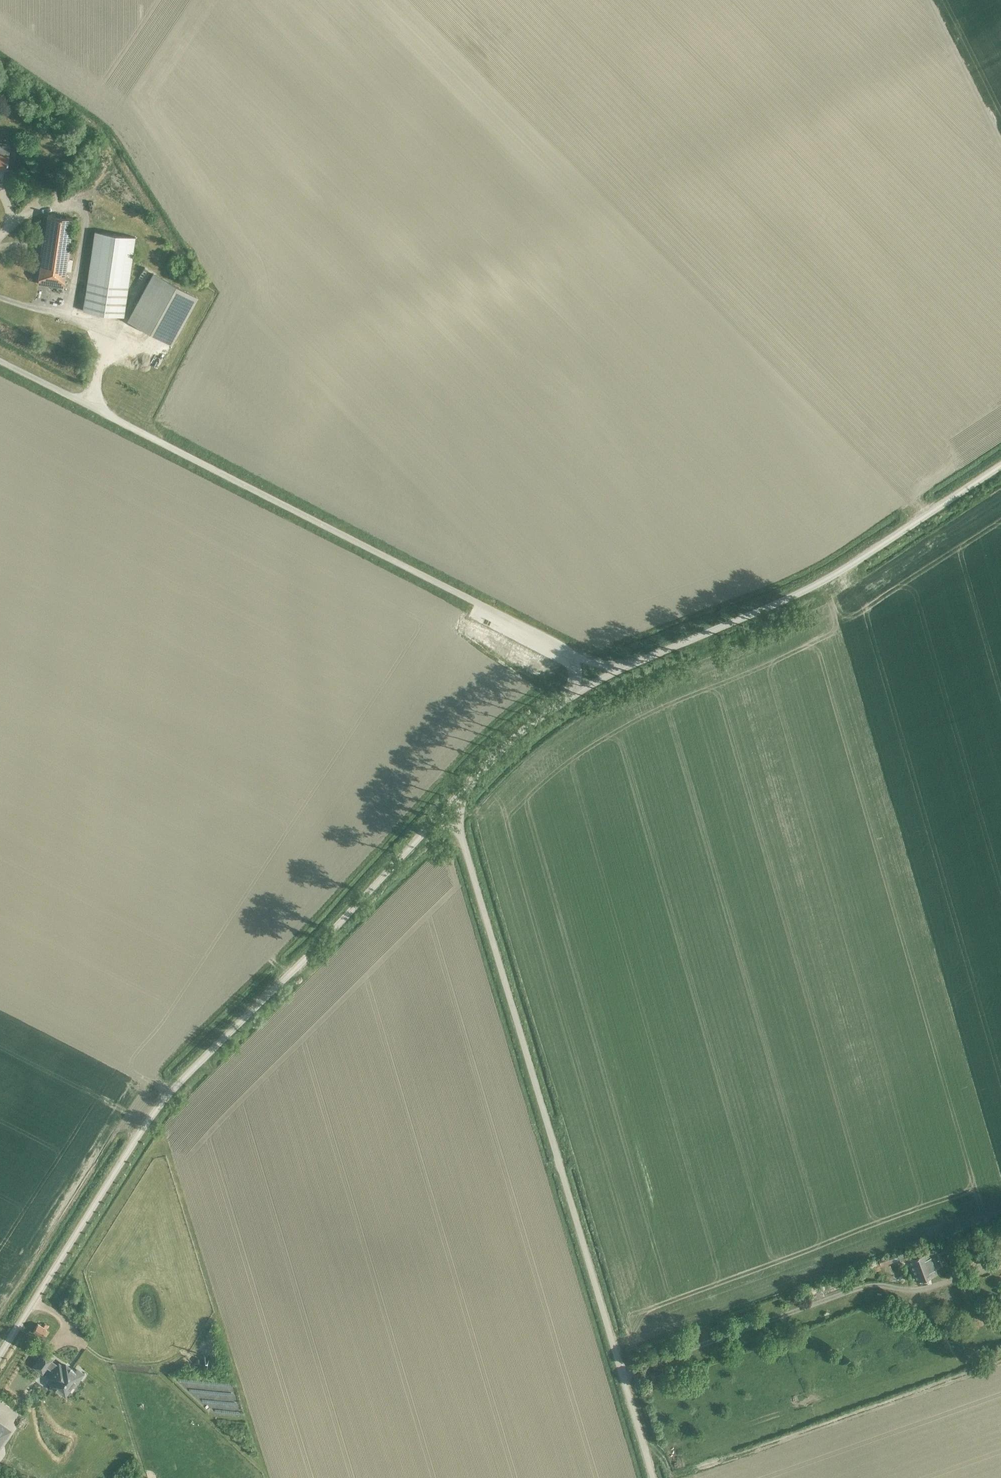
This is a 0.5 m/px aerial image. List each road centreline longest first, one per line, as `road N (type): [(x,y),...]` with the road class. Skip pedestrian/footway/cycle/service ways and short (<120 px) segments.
road 1 (unclassified): [(0,1354),(180,1081),(431,826)]
road 2 (unclassified): [(653,1477),(459,830)]
road 3 (residential): [(569,654),(0,361)]
road 4 (unclassified): [(627,666),(799,593),(1000,464)]
road 5 (unclassified): [(465,788),(574,694)]

